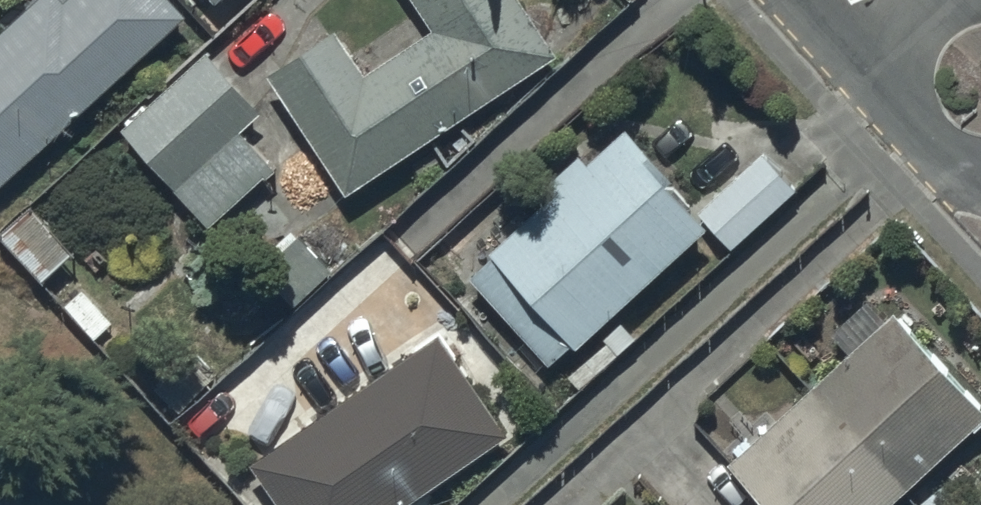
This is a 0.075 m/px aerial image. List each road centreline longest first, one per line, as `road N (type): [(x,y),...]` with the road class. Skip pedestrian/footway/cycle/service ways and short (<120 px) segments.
road 1 (residential): [(980,187),(941,173),(902,127),(894,74),(916,24)]

